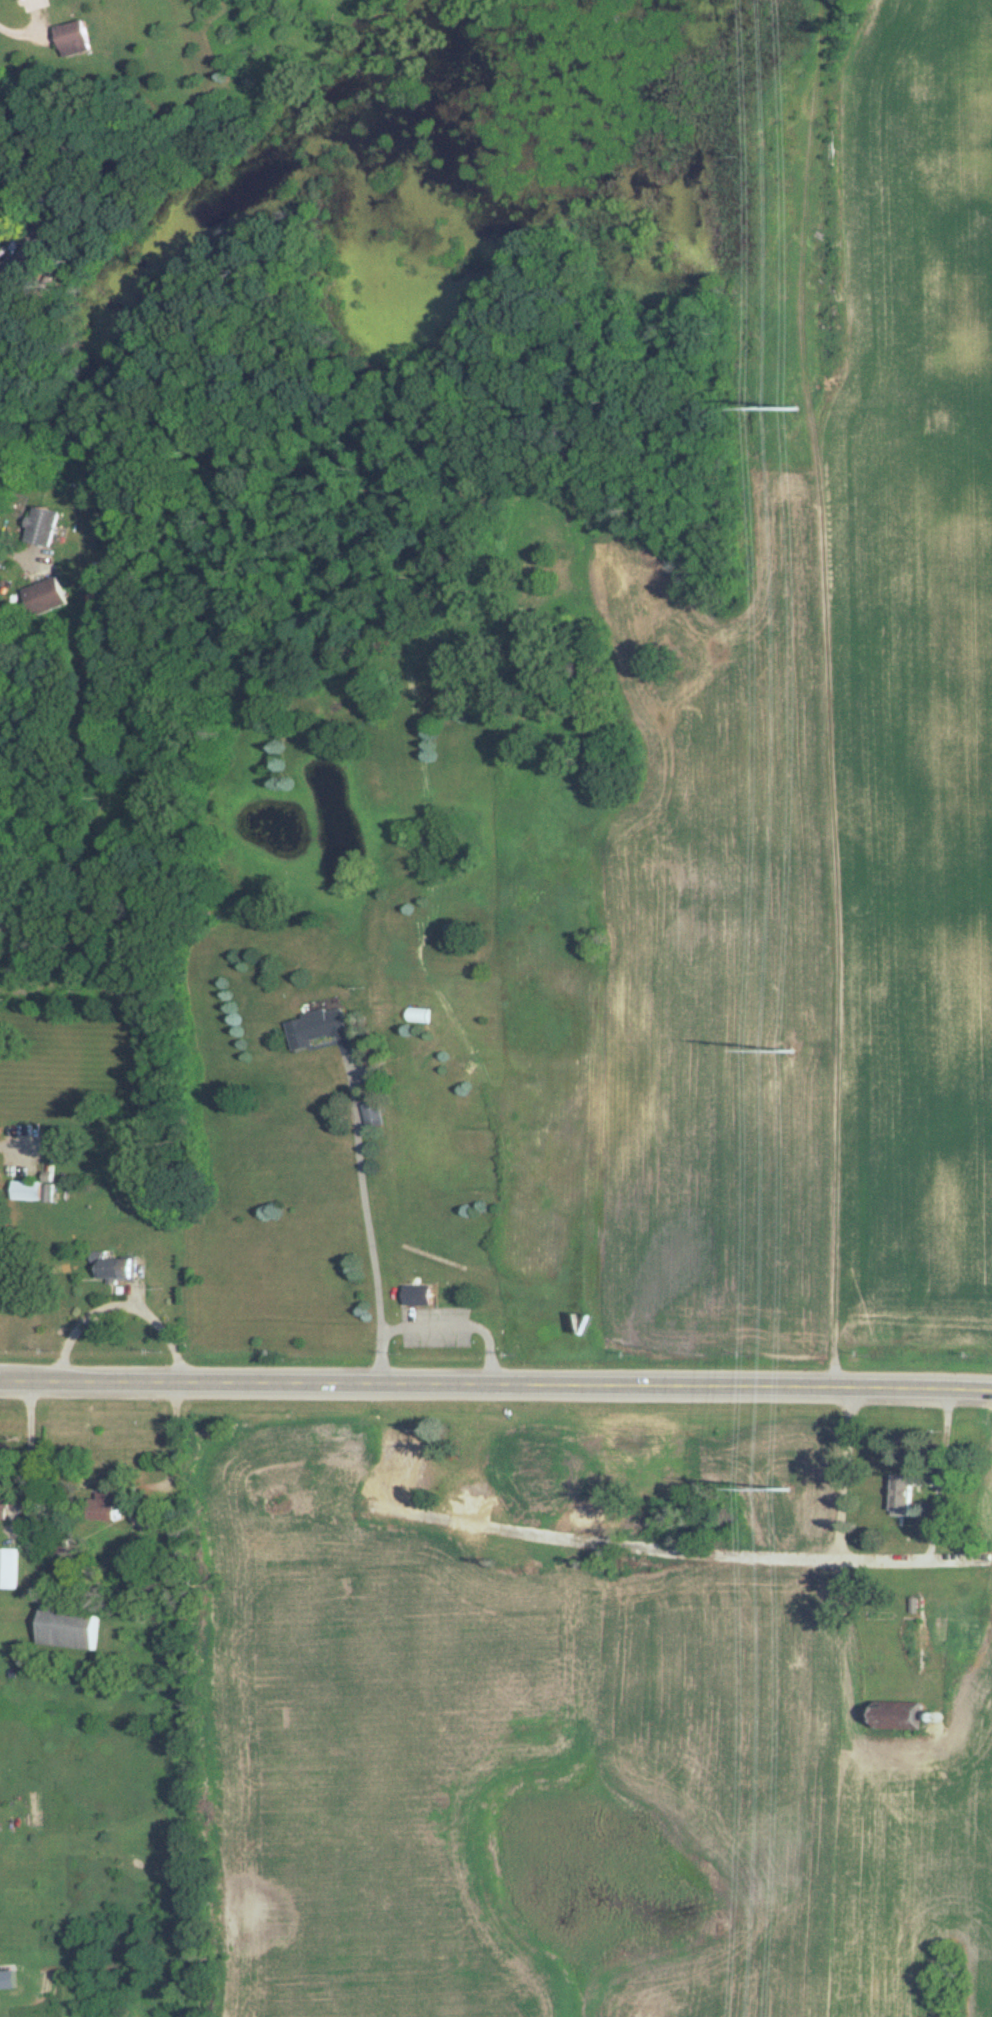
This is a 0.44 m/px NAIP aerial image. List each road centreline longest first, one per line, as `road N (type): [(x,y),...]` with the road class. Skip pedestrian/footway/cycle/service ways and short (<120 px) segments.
road 1 (tertiary): [(991,1382),(0,1376)]

